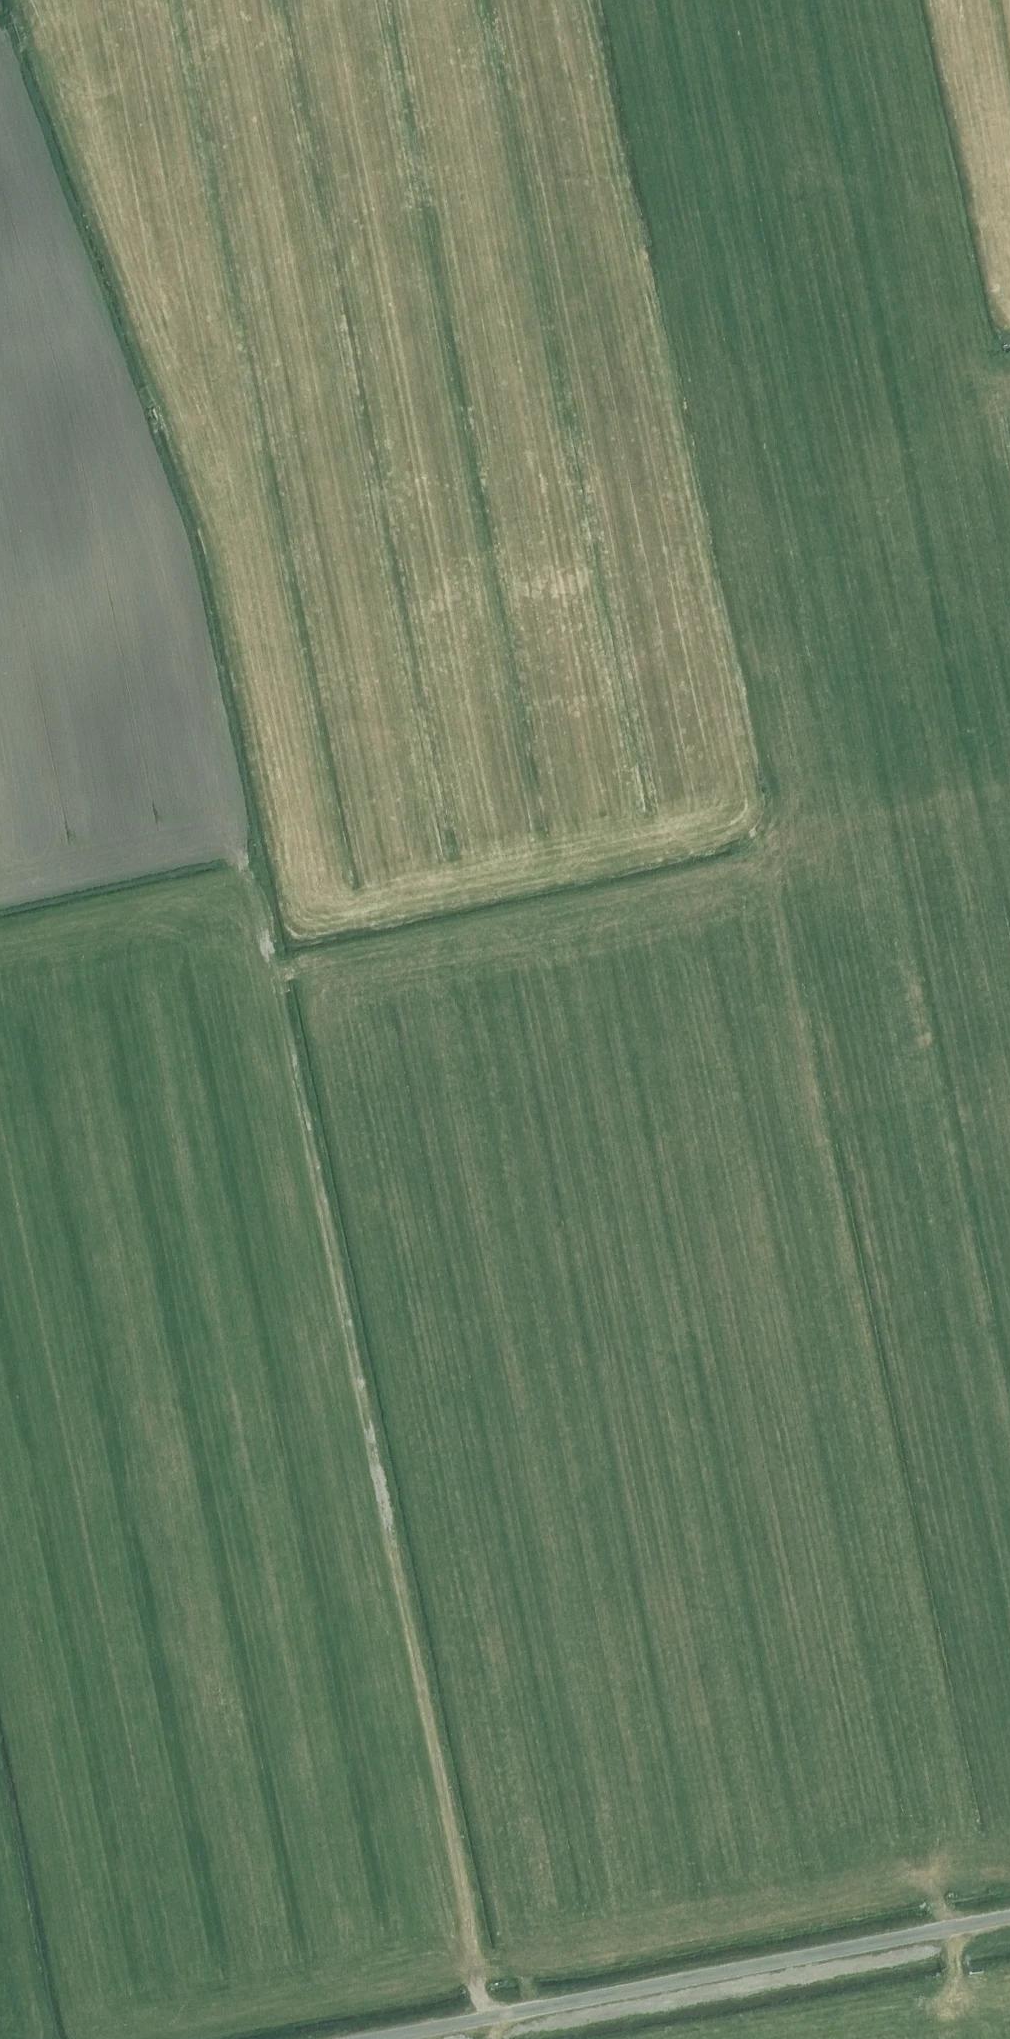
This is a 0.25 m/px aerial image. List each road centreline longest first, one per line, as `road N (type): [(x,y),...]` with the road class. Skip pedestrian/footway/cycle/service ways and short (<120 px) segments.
road 1 (unclassified): [(376,2038),(1009,1917)]

